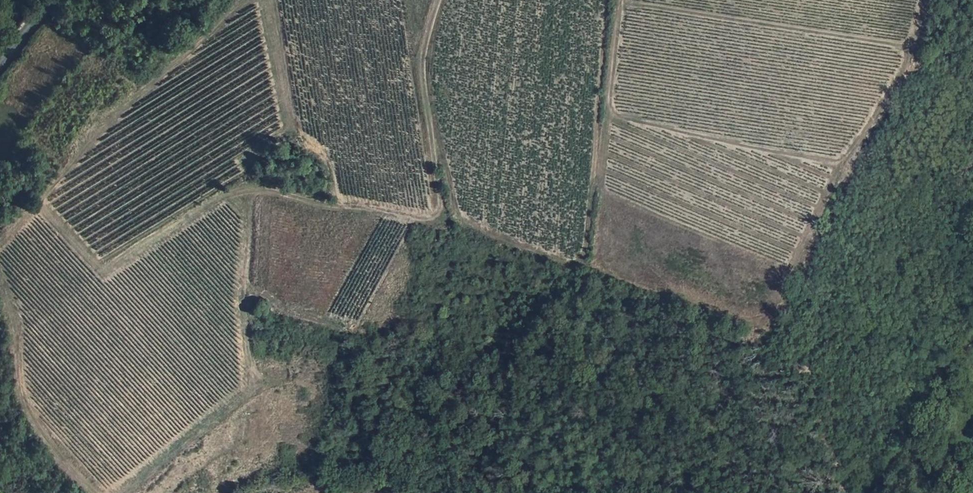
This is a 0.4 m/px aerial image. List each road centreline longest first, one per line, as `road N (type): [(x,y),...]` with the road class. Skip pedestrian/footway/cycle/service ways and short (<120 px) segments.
road 1 (track): [(439,0),(423,77),(436,214),(323,207),(246,181),(99,270),(36,200),(104,125),(241,0)]
road 2 (track): [(621,0),(609,106),(614,114),(842,161)]

